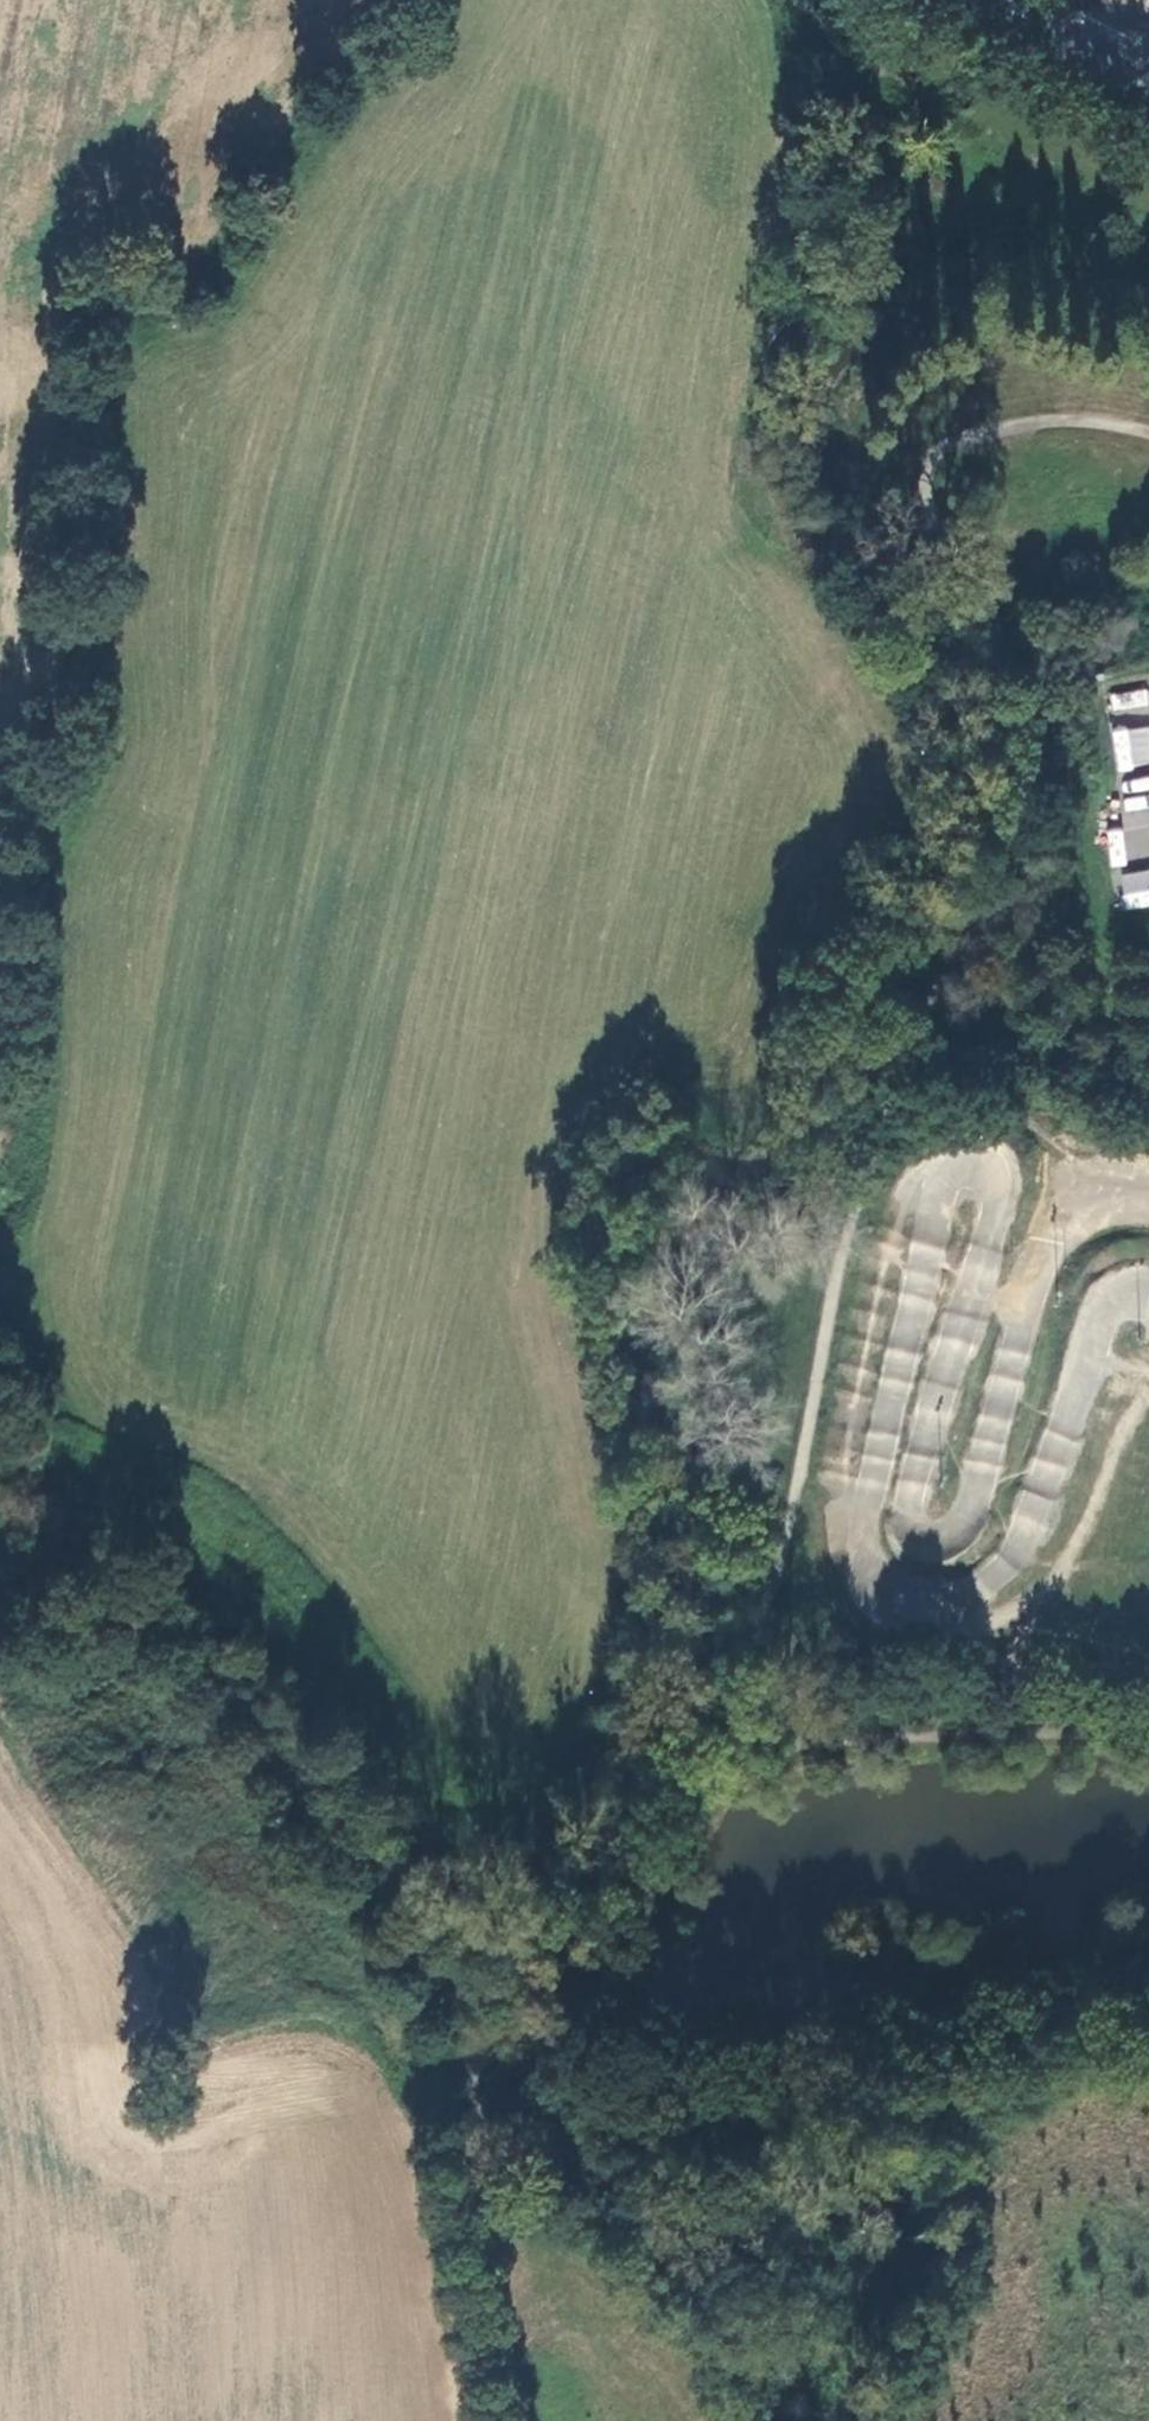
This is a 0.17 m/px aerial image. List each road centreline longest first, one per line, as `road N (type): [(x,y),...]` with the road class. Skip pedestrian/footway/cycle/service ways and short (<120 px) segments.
road 1 (primary): [(985,0),(1148,82)]

